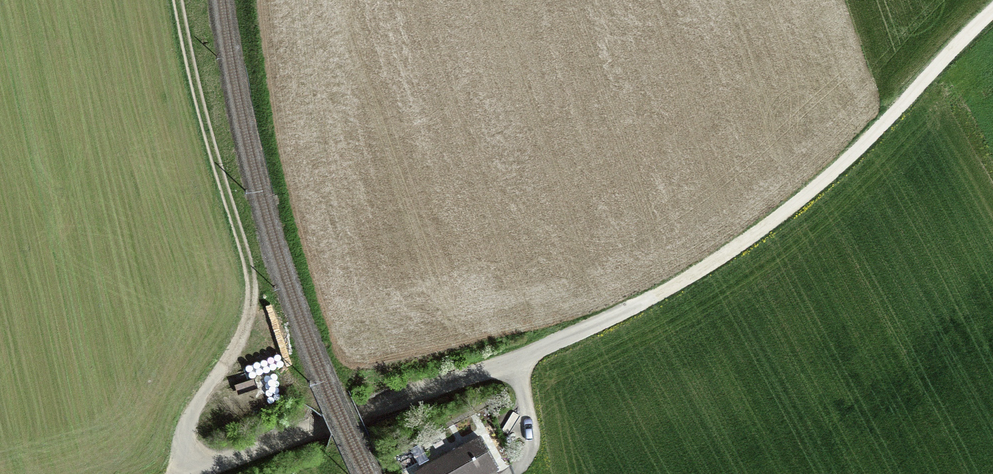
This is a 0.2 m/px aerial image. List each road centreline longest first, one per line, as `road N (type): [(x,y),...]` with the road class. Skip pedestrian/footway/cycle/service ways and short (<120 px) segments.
road 1 (track): [(992,11),(826,177),(735,246),(633,309),(517,363),(206,473)]
road 2 (track): [(185,473),(182,439),(195,401),(246,332),(251,293),(176,0)]

